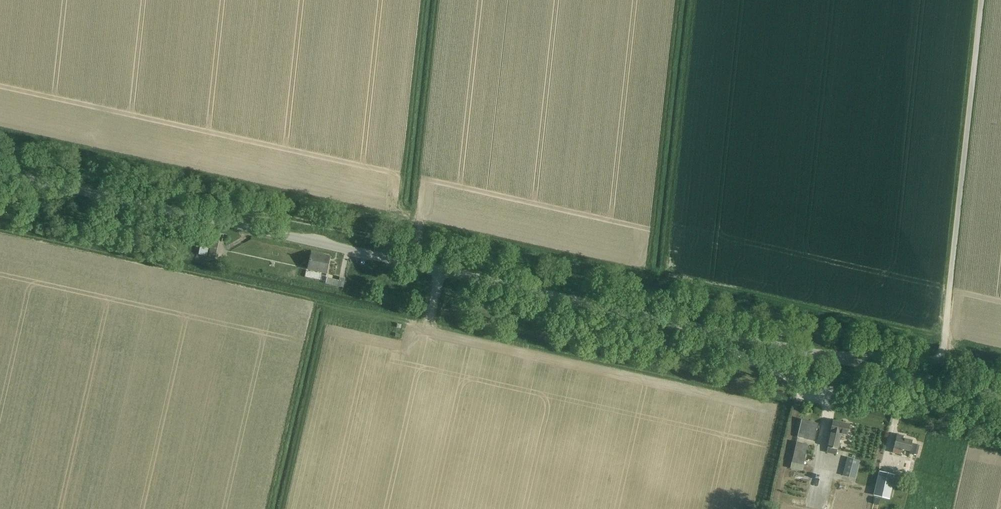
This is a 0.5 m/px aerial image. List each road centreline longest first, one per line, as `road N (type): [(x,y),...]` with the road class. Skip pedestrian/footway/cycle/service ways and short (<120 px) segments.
road 1 (unclassified): [(1000,396),(0,174)]
road 2 (track): [(0,136),(943,344)]
road 3 (track): [(314,304),(779,403),(755,508)]
road 4 (track): [(941,363),(982,0)]
road 5 (track): [(217,222),(274,216),(422,247),(458,259),(485,281)]
road 6 (track): [(774,508),(803,383)]
road 7 (track): [(57,187),(144,235),(148,263)]

